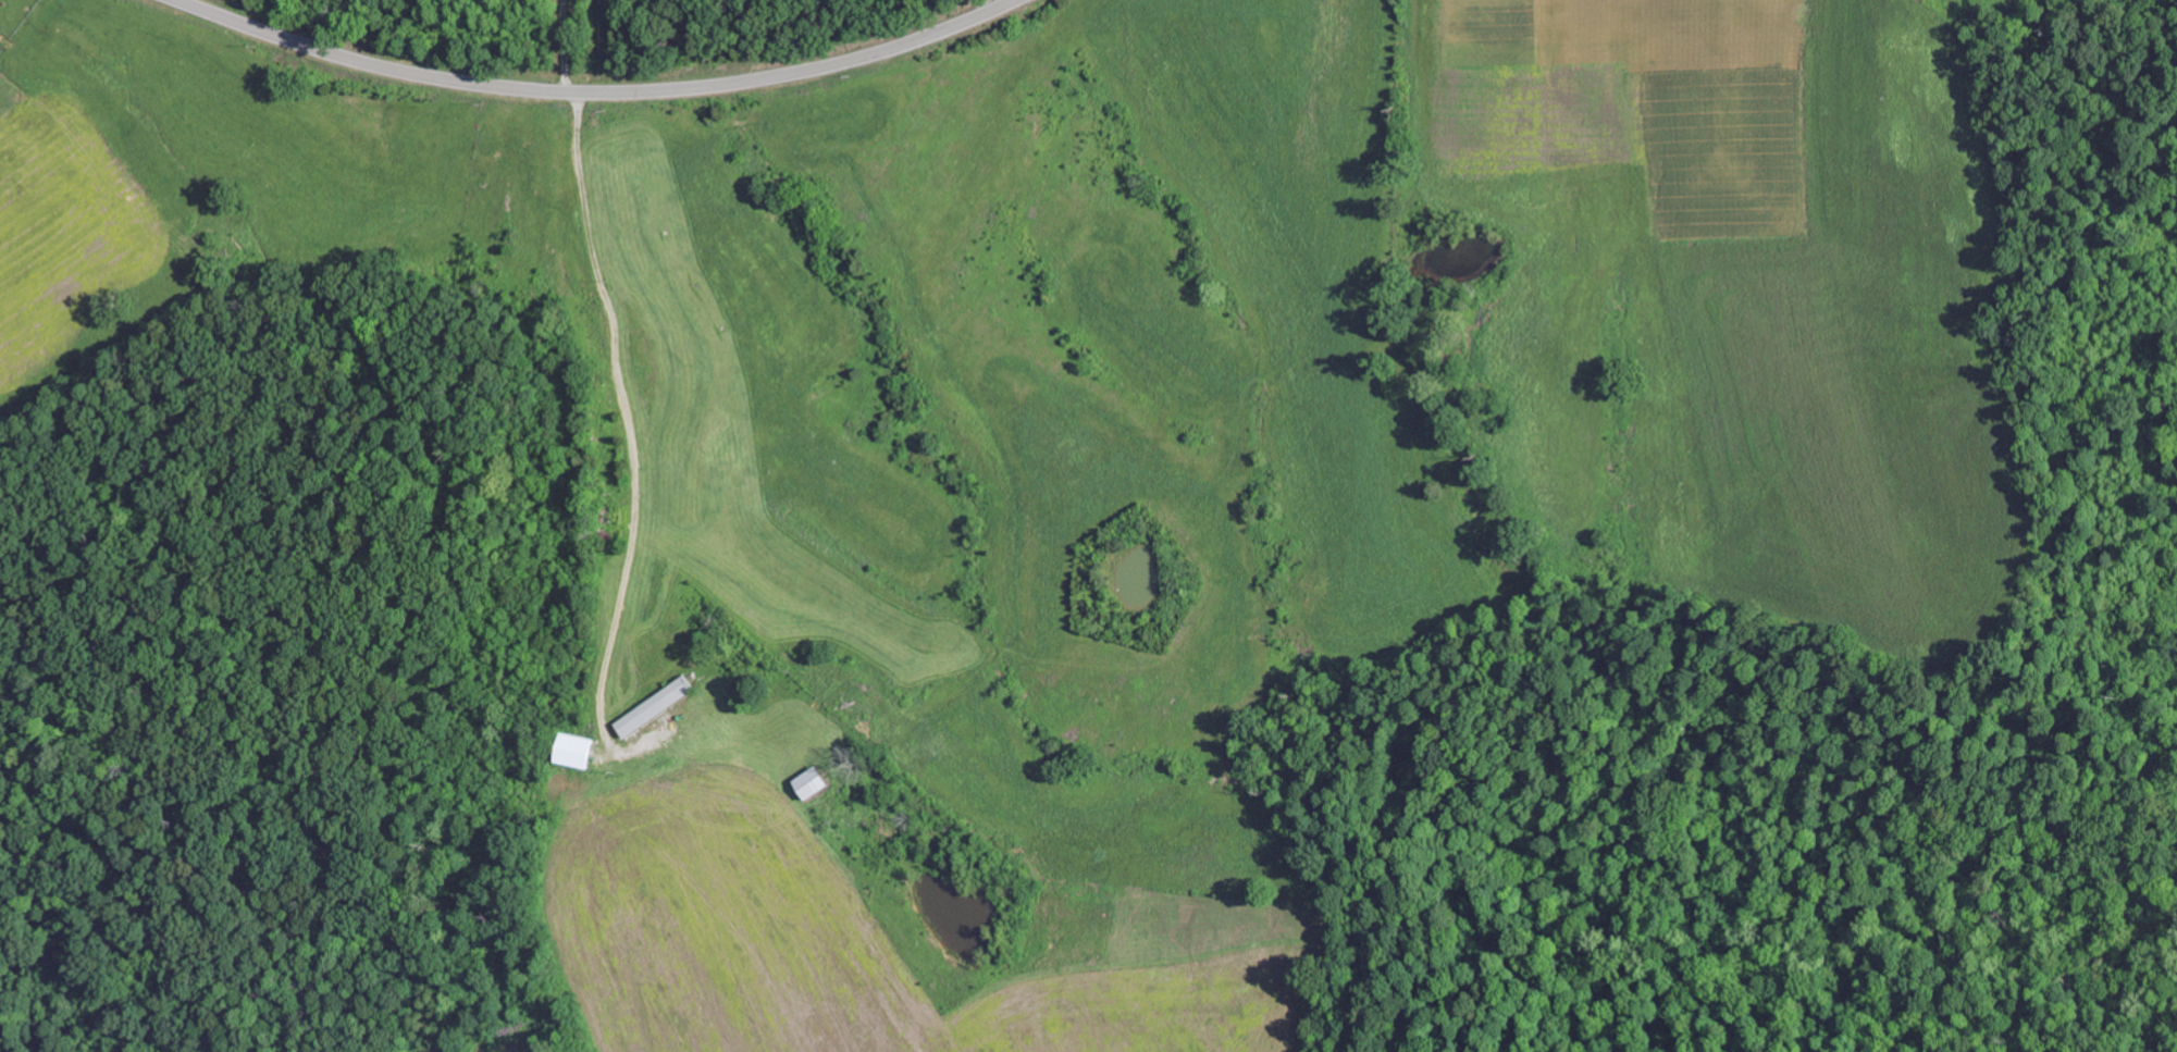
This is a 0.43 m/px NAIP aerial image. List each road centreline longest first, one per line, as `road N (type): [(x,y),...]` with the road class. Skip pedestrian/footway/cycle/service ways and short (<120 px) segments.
road 1 (secondary): [(1012,0),(821,67),(695,87),(574,92),(398,71),(174,0)]

